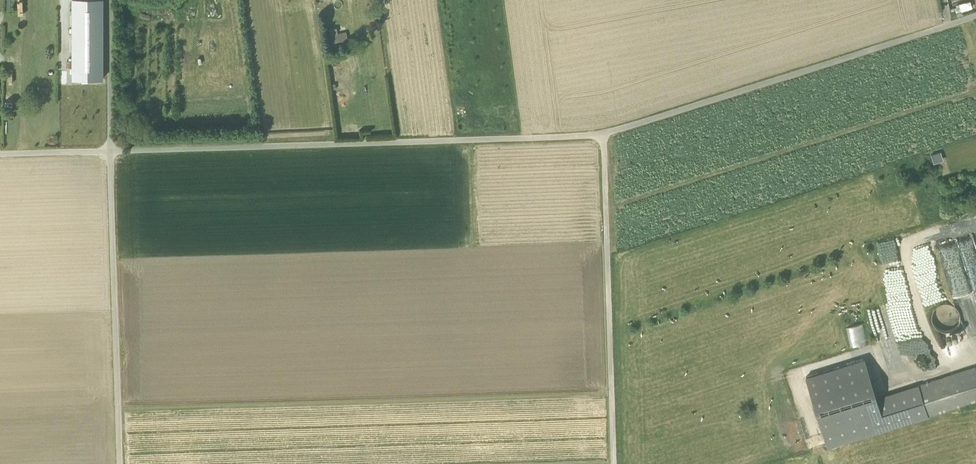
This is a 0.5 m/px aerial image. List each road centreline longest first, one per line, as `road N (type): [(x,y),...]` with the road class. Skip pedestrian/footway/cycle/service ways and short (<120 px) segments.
road 1 (track): [(975,17),(603,135),(110,150)]
road 2 (track): [(603,135),(613,463)]
road 3 (track): [(121,463),(110,150)]
road 4 (track): [(109,0),(110,150)]

